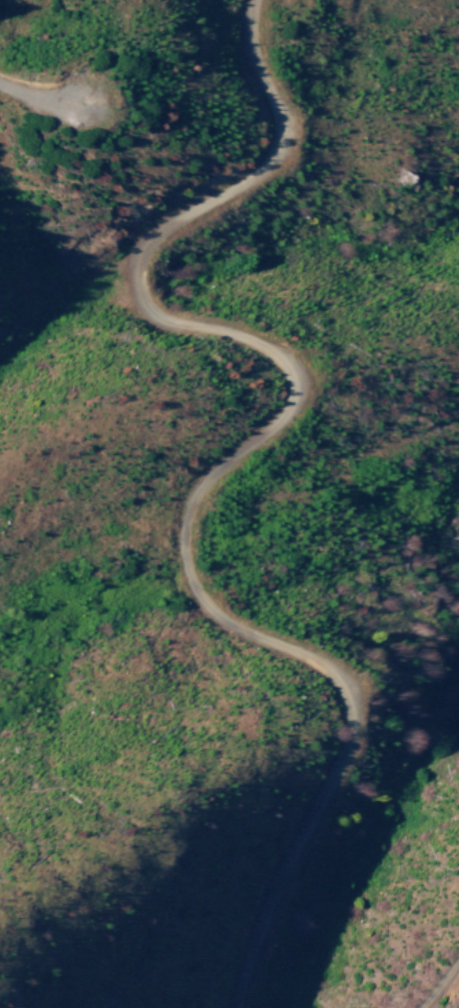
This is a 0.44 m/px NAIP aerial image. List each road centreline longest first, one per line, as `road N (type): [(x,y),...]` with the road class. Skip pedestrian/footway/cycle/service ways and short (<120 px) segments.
road 1 (track): [(234,1007),(251,938),(356,738),(351,703),(337,680),(232,631),(204,612),(190,588),(190,516),(208,480),(295,398),(293,379),(258,347),(157,320),(142,307),(129,257),(140,241),(264,166),(274,118),(253,36),(255,0)]

